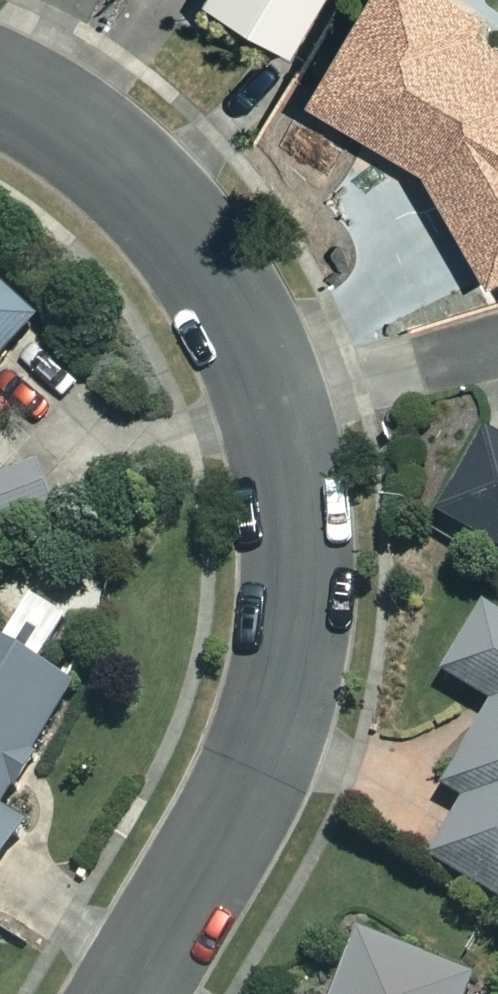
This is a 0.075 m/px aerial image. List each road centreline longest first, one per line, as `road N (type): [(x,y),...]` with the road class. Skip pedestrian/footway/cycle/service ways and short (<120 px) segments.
road 1 (residential): [(0,82),(38,97),(122,162),(200,243),(251,334),(288,443),(298,556),(288,671),(260,774),(130,993)]

